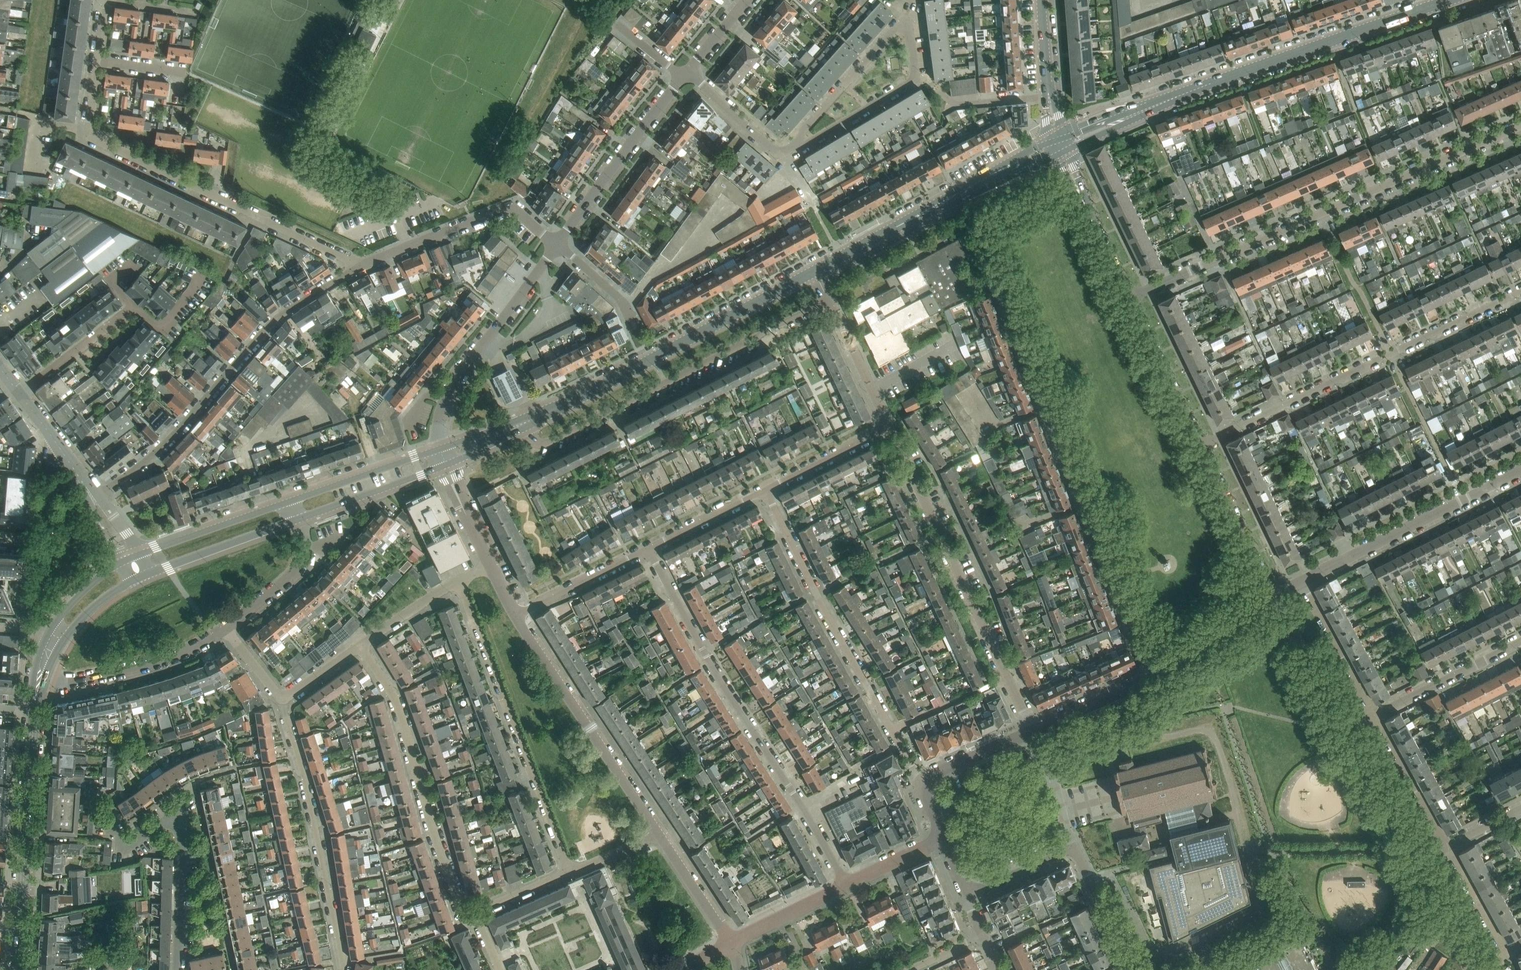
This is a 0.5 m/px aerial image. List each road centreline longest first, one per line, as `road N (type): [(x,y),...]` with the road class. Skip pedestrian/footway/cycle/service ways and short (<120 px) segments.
road 1 (residential): [(1130,299),(1520,125)]
road 2 (residential): [(1156,676),(1004,286)]
road 3 (tertiary): [(1061,142),(1448,0)]
road 4 (residential): [(848,885),(647,549)]
road 5 (residential): [(361,265),(90,140),(85,123),(93,61)]
road 6 (residential): [(1520,291),(1200,444)]
road 7 (residential): [(830,305),(539,450),(526,424)]
road 8 (residential): [(99,497),(165,443),(272,322),(361,265)]
road 9 (tertiary): [(526,424),(814,272)]
road 10 (residential): [(457,584),(566,876)]
road 11 (residential): [(479,921),(455,905),(405,735),(357,651)]
road 12 (tertiary): [(814,272),(1061,142)]
road 13 (residential): [(1007,676),(890,427)]
road 14 (residential): [(765,489),(893,730)]
road 15 (residential): [(342,969),(305,788),(277,705)]
road 16 (residential): [(659,833),(517,614)]
road 17 (tertiary): [(16,969),(33,723)]
road 18 (residential): [(971,888),(1074,847),(1131,969)]
road 19 (residential): [(1303,581),(1520,470)]
road 20 (residential): [(437,450),(448,391),(556,246)]
road 21 (residential): [(803,144),(803,132),(904,25),(913,71),(906,84)]
road 22 (residential): [(361,265),(502,209),(556,246)]
road 23 (residential): [(556,246),(686,74)]
road 24 (residential): [(43,686),(160,660),(225,628)]
road 25 (tertiary): [(1130,299),(1061,142)]
road 26 (tertiary): [(1275,597),(1200,444)]
road 27 (residential): [(1375,716),(1520,642)]
road 28 (tertiary): [(293,500),(140,555)]
road 29 (tertiary): [(1200,444),(1130,299)]
road 30 (tertiary): [(149,574),(298,519)]
road 31 (tertiary): [(120,563),(55,621),(32,688)]
road 32 (tertiary): [(298,519),(443,466)]
road 33 (residential): [(1375,716),(1303,581)]
road 34 (tertiary): [(437,450),(293,500)]
road 35 (tertiary): [(1347,730),(1275,597)]
road 36 (residential): [(1447,849),(1375,716)]
road 37 (tertiary): [(1419,863),(1347,730)]
road 38 (residential): [(177,969),(183,847),(169,822)]
road 39 (residential): [(803,144),(785,152),(771,147),(686,74)]
road 40 (residential): [(647,549),(517,614)]
road 41 (residential): [(133,307),(20,396)]
road 42 (residential): [(225,628),(299,564),(298,519)]
road 43 (residential): [(1156,676),(1275,597)]
road 44 (tertiary): [(43,686),(74,626),(131,582)]
road 45 (residential): [(890,427),(765,489)]
road 46 (residential): [(1031,731),(1156,676)]
road 47 (residential): [(46,578),(53,442)]
road 48 (residential): [(890,427),(830,305)]
road 49 (residential): [(1499,969),(1501,948),(1447,849)]
road 50 (residential): [(765,489),(647,549)]
road 51 (residential): [(731,942),(659,833)]
road 52 (residential): [(848,885),(731,942)]
road 53 (residential): [(931,83),(955,105),(1049,98)]
road 54 (residential): [(1007,676),(893,730)]
road 55 (residential): [(357,651),(457,584)]
road 56 (tertiary): [(1476,969),(1419,863)]
road 57 (residential): [(924,783),(1031,731)]

